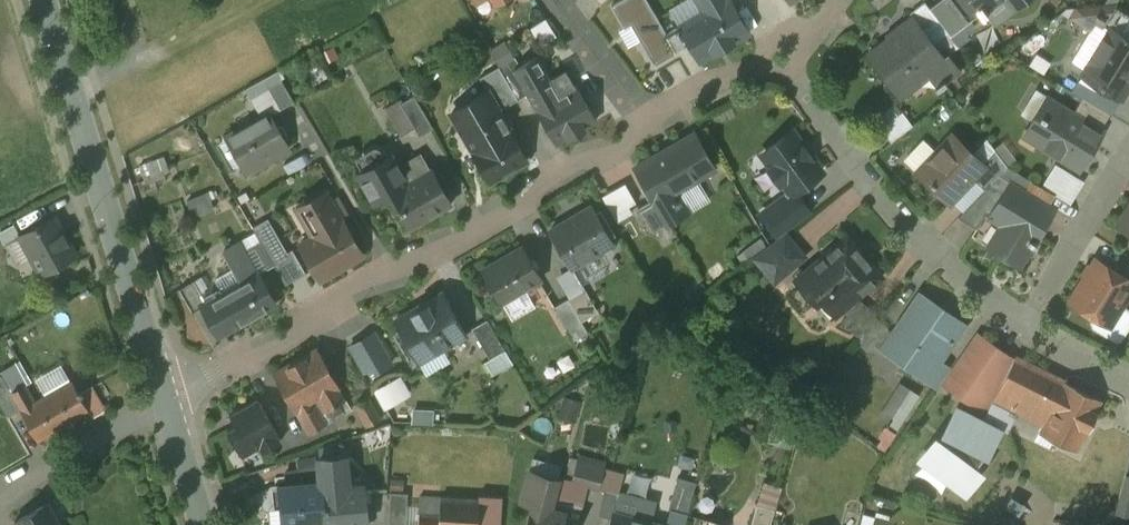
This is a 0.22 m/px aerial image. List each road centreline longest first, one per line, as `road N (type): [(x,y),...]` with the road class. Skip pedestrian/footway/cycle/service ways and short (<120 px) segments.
road 1 (residential): [(779,51),(649,109),(627,142),(550,174),(520,211),(434,257),(370,277),(292,339),(164,400)]
road 2 (tertiary): [(164,400),(43,0)]
road 3 (residential): [(779,51),(924,240),(1024,325)]
road 4 (residential): [(1024,325),(1128,150)]
road 5 (residential): [(164,400),(0,495)]
road 6 (tertiary): [(203,524),(164,400)]

